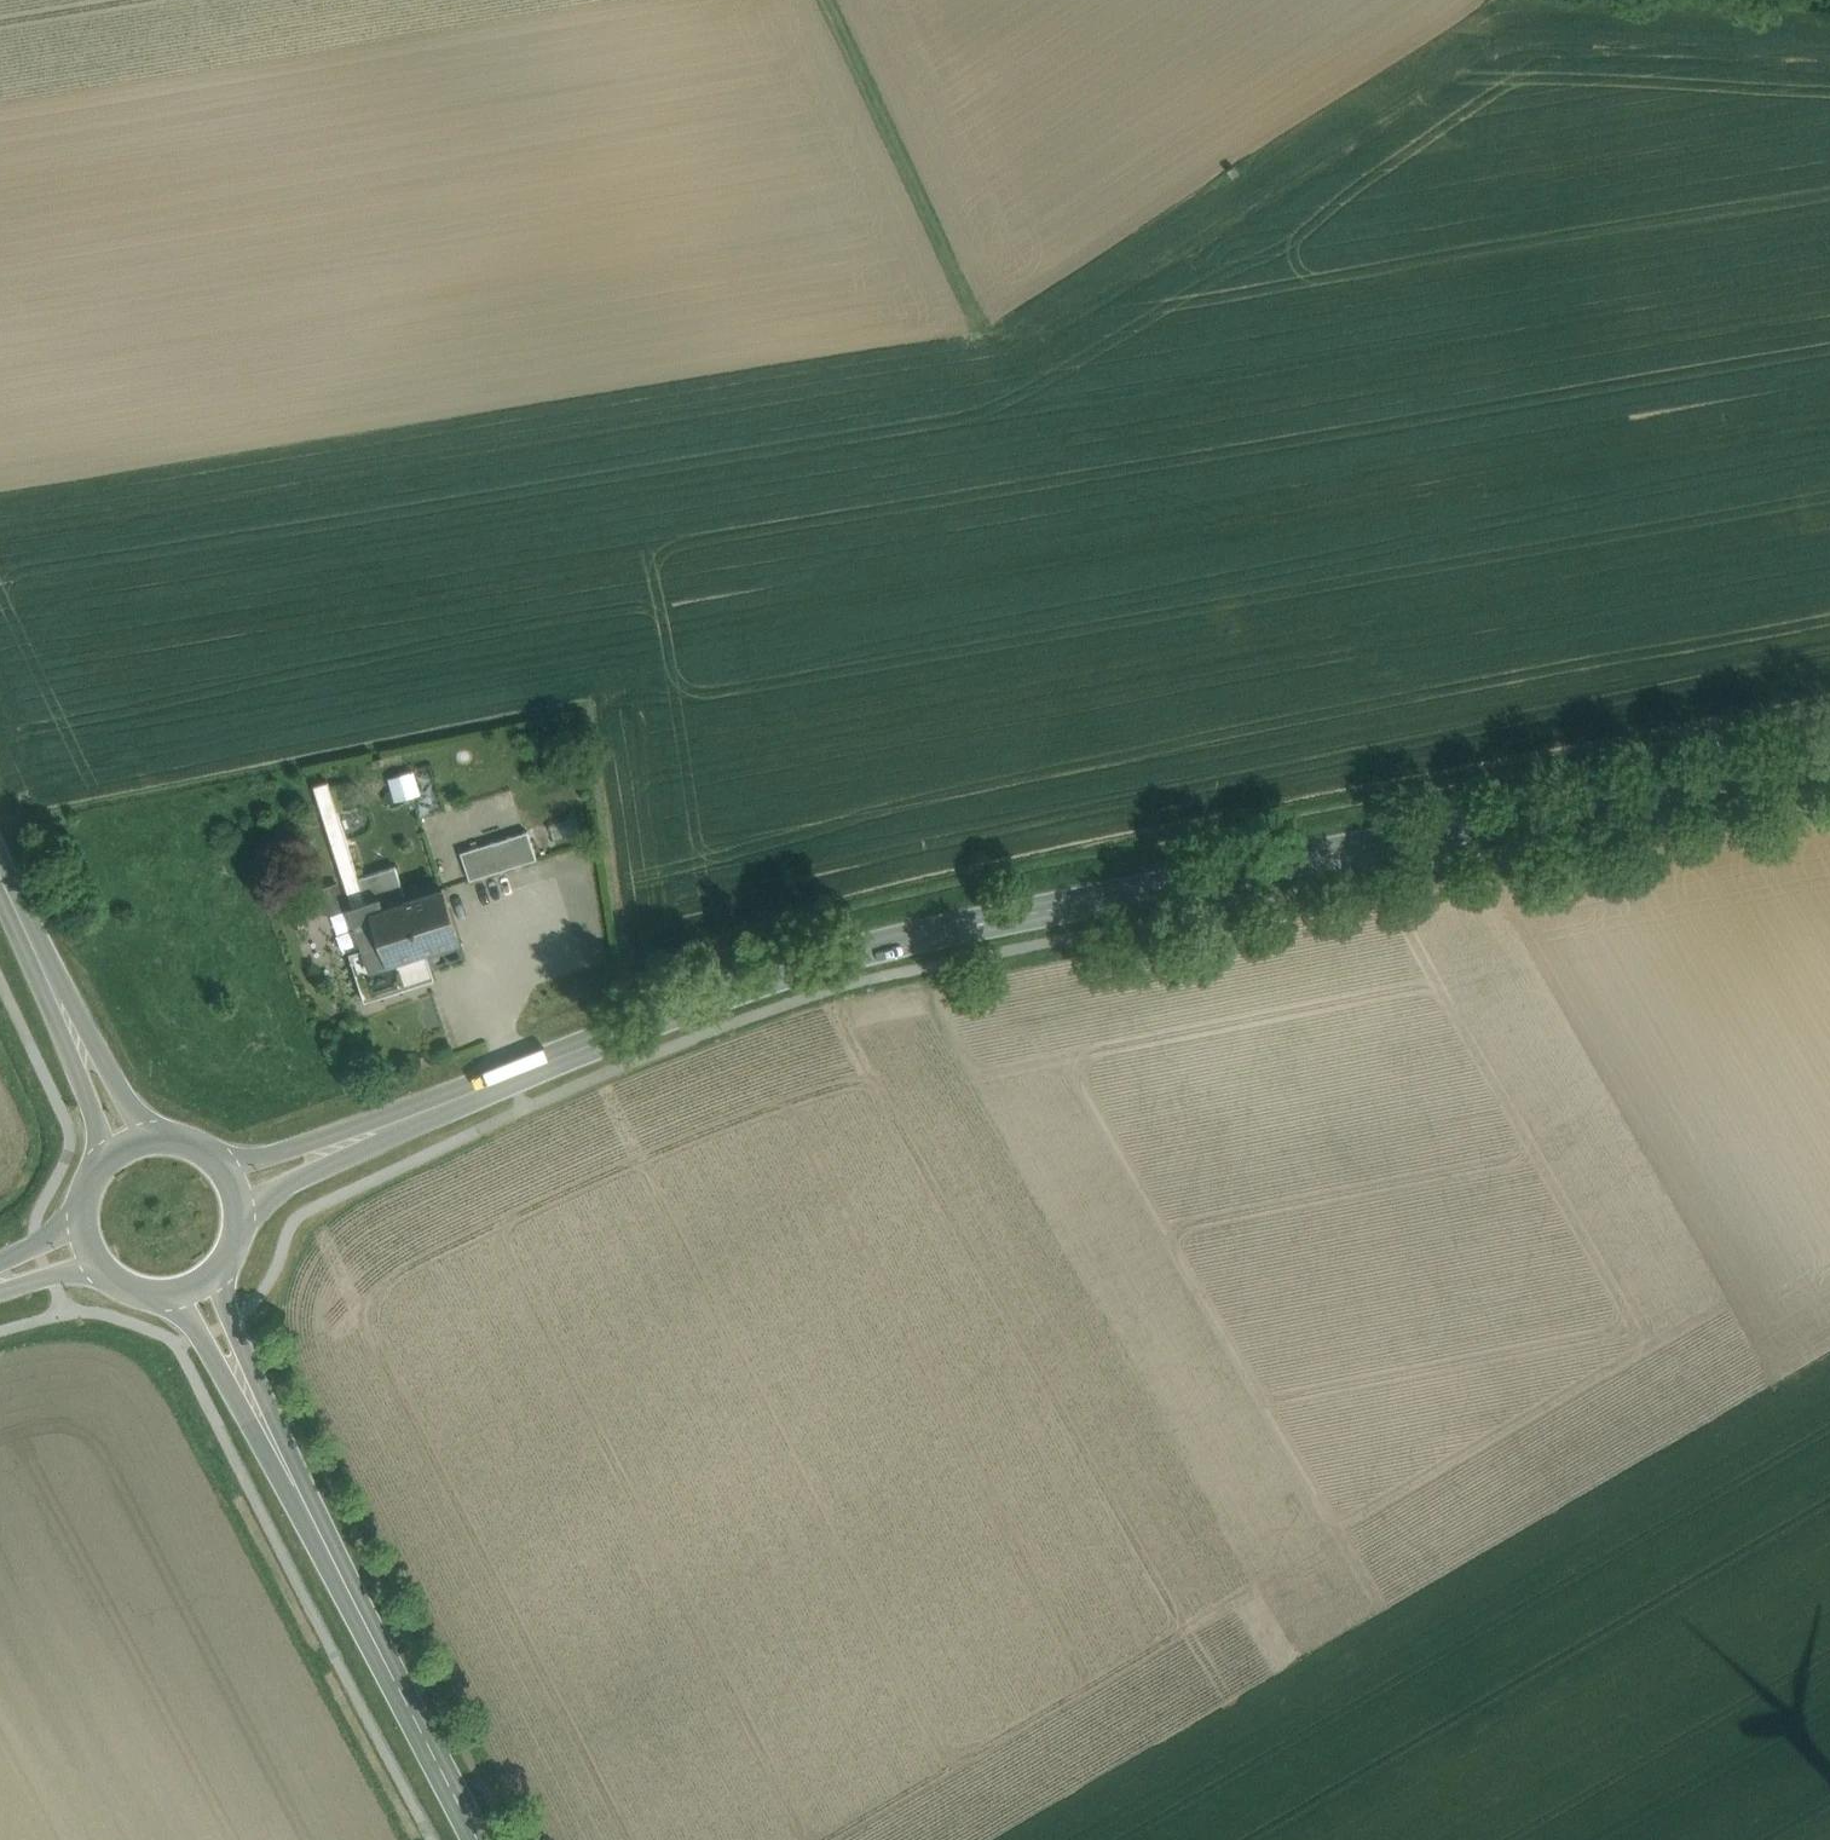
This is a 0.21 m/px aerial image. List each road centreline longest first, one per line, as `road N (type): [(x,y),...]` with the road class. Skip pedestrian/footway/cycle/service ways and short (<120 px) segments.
road 1 (secondary): [(1829,752),(888,942),(723,997),(238,1187)]
road 2 (secondary): [(481,1839),(199,1290)]
road 3 (track): [(832,0),(969,292)]
road 4 (secondary): [(132,1147),(0,860)]
road 5 (secondary): [(92,1248),(132,1290),(175,1297),(199,1290)]
road 6 (secondary): [(238,1187),(202,1149),(176,1141),(132,1147)]
road 7 (secondary): [(199,1290),(231,1262),(241,1242),(238,1187)]

